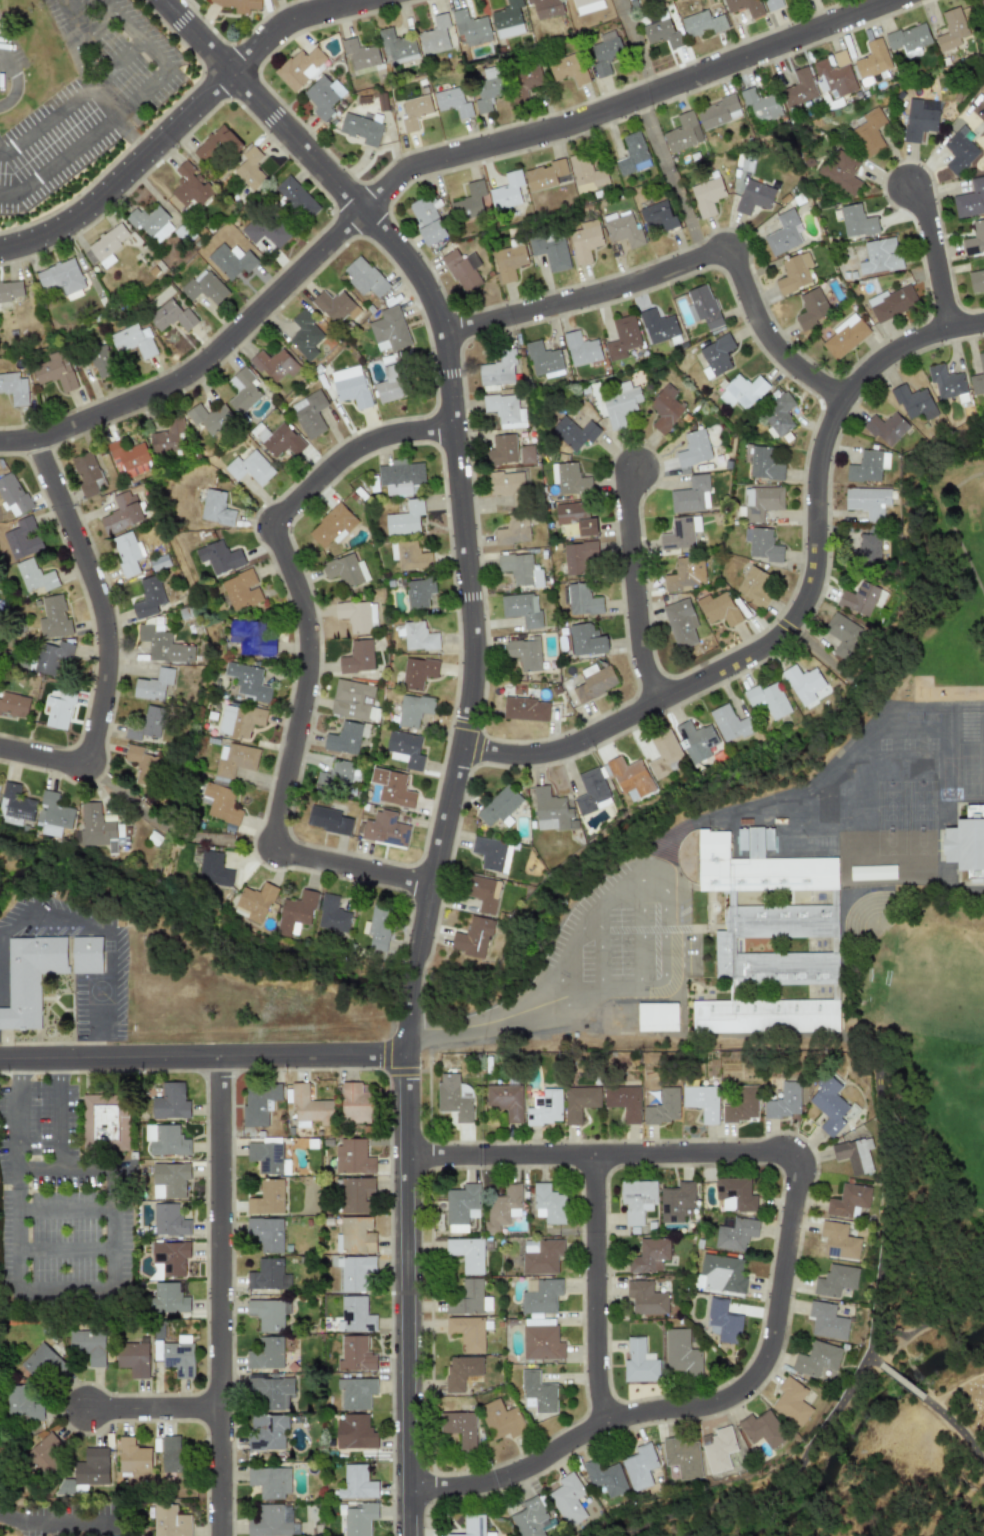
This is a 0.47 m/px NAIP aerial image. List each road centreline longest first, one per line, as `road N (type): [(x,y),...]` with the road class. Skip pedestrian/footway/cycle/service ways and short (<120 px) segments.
road 1 (residential): [(164,0),(413,262),(447,333),(474,680),(411,1016),(412,1535)]
road 2 (residential): [(0,443),(36,439),(189,376),(412,168),(555,130),(897,0)]
road 3 (residential): [(408,1158),(772,1155),(792,1160),(798,1176),(771,1348),(735,1396),(608,1421),(503,1478),(412,1491)]
road 4 (residential): [(463,749),(556,754),(777,639),(812,592),(820,455),(844,395),(919,339),(983,321)]
road 5 (residential): [(455,430),(388,436),(345,456),(275,525),(307,612),(309,641),(276,846),(432,888)]
road 6 (residential): [(447,333),(633,284),(722,251),(779,352),(844,395)]
road 7 (residential): [(222,1058),(222,1535)]
road 8 (residential): [(0,249),(79,220),(294,20),(366,0)]
road 9 (residential): [(0,749),(87,762),(105,684),(110,631),(36,439)]
road 10 (residential): [(0,1058),(409,1056)]
road 11 (residential): [(594,1156),(598,1376),(608,1421)]
road 12 (residential): [(663,701),(638,652),(626,521),(635,468)]
road 13 (residential): [(950,328),(923,208),(907,184)]
road 14 (residential): [(221,1408),(91,1407)]

